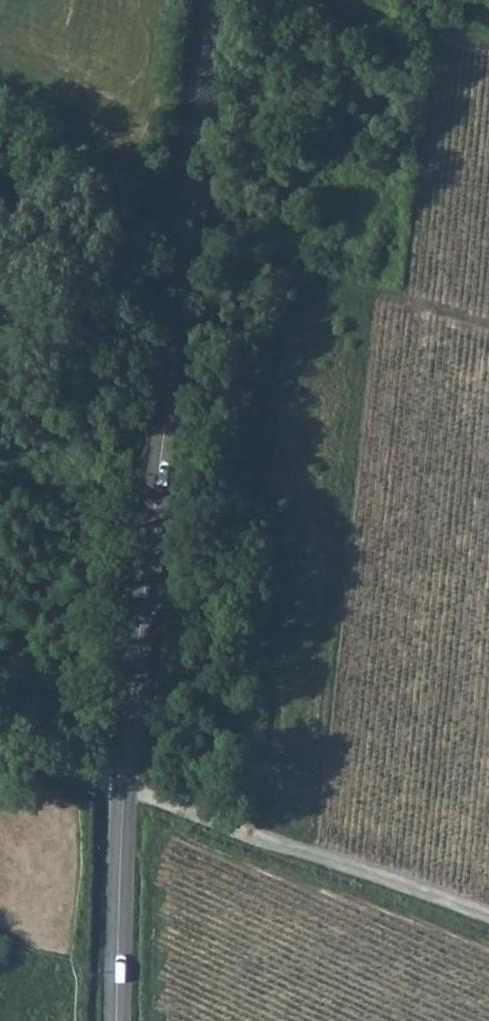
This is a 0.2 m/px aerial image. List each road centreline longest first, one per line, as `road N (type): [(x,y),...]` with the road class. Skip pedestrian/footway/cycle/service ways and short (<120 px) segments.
road 1 (tertiary): [(221,0),(126,787)]
road 2 (track): [(488,323),(322,271),(302,281),(270,320),(259,471),(277,561),(250,831)]
road 3 (unclassified): [(126,787),(488,917)]
road 4 (tertiary): [(126,787),(119,1020)]
road 5 (unclassified): [(0,747),(126,787)]

